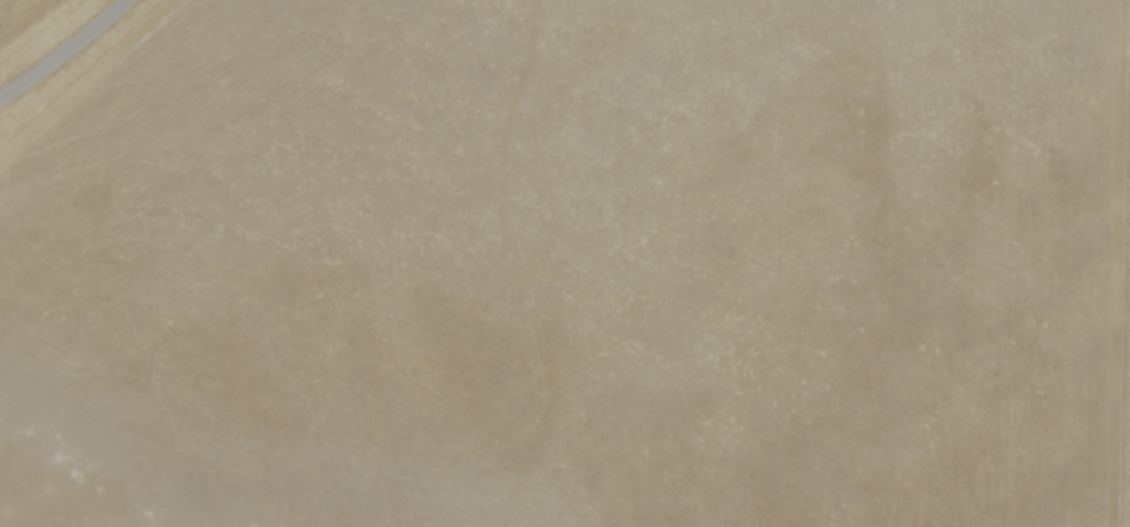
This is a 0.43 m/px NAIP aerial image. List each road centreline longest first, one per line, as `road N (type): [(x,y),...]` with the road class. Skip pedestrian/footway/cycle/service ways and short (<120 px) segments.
road 1 (residential): [(123,0),(54,66),(0,101)]

